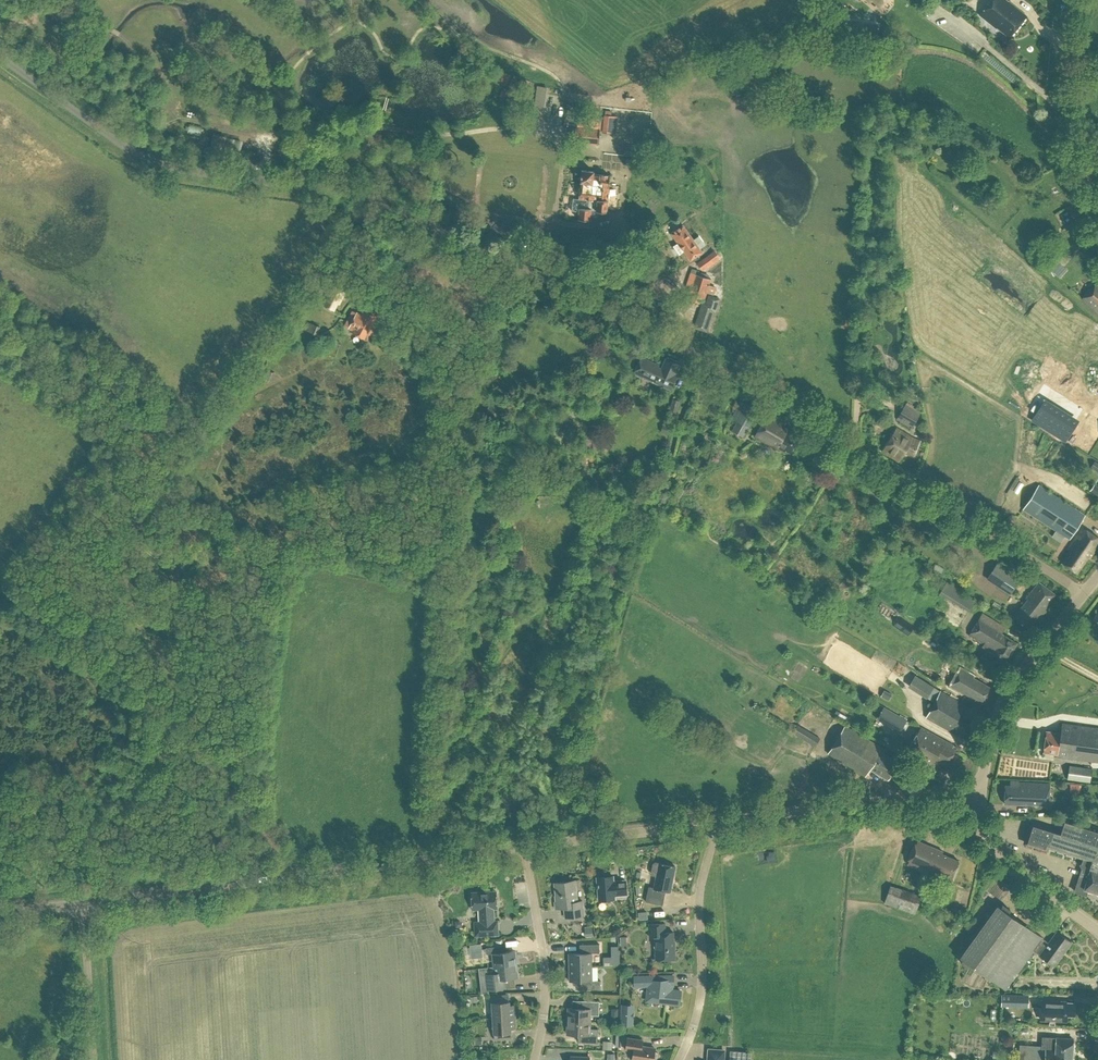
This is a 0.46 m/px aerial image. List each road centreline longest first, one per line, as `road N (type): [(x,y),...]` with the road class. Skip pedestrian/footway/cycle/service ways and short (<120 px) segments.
road 1 (unclassified): [(1084,593),(741,379),(520,269),(353,195),(150,161),(0,56)]
road 2 (track): [(416,861),(428,631),(418,572),(520,269)]
road 3 (tertiary): [(84,904),(525,847)]
road 4 (track): [(298,875),(129,671),(0,591)]
road 5 (tertiary): [(713,823),(981,794)]
road 6 (residential): [(679,1059),(702,989),(699,900),(713,823)]
road 7 (tertiary): [(981,794),(1014,682),(1084,593)]
road 8 (residential): [(535,1059),(546,989),(525,847)]
road 9 (unclassified): [(1097,205),(1074,139),(1066,86),(1074,0)]
road 10 (tertiary): [(525,847),(713,823)]
road 11 (tertiary): [(1097,930),(994,853),(981,794)]
road 12 (unclassified): [(94,1059),(84,904)]

